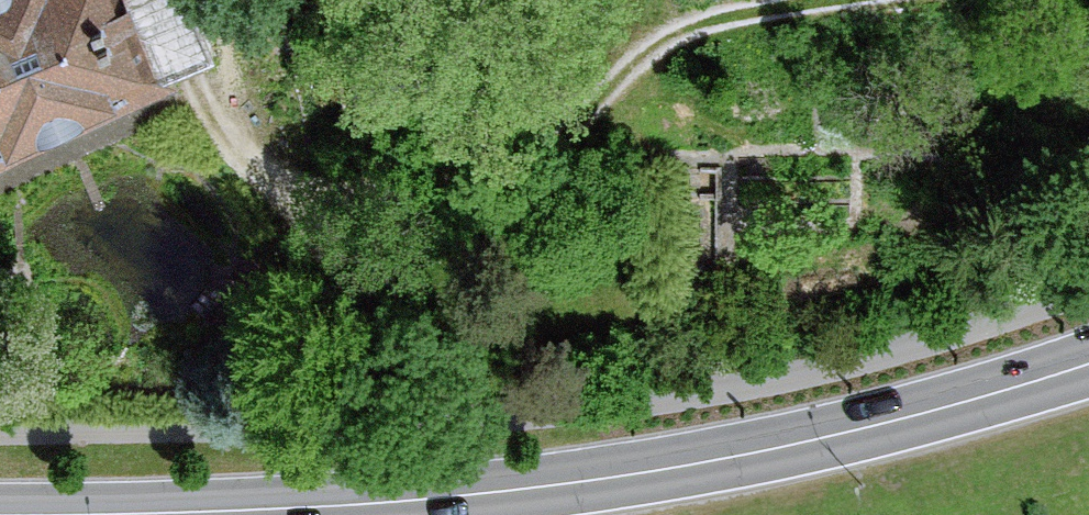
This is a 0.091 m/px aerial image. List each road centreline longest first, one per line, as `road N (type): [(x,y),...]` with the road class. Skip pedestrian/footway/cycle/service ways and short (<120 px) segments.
road 1 (primary): [(0,503),(181,504),(550,478),(871,421),(1088,349)]
road 2 (track): [(898,0),(692,36),(641,64),(589,129),(484,188),(371,209),(284,210),(240,177),(201,115)]

